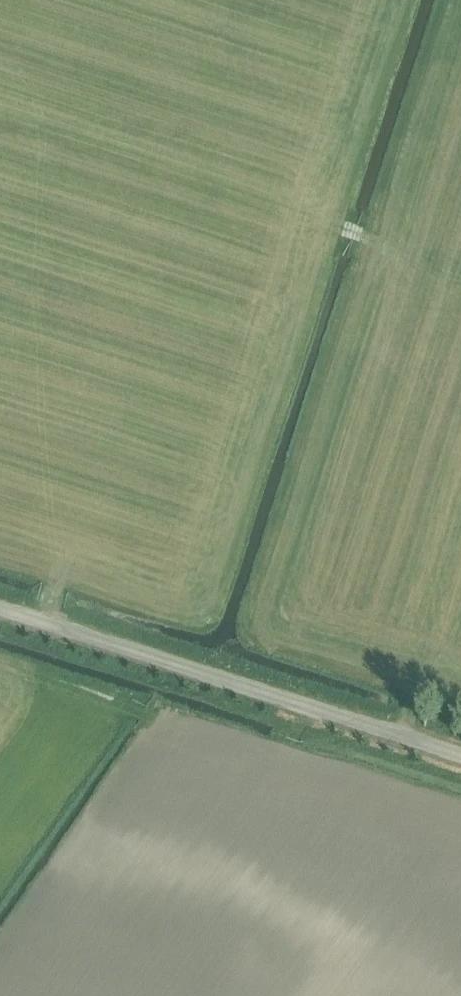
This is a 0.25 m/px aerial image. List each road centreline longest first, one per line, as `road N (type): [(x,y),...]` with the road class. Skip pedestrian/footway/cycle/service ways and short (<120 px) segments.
road 1 (unclassified): [(460,756),(0,612)]

